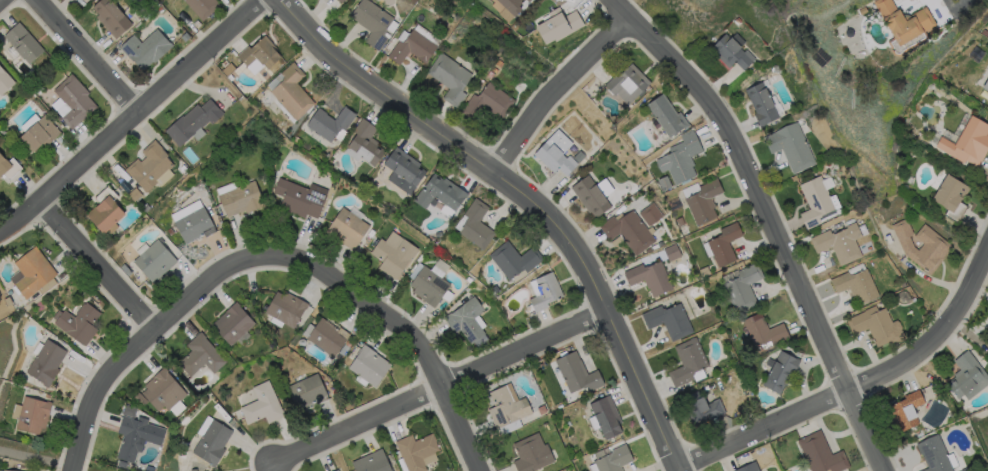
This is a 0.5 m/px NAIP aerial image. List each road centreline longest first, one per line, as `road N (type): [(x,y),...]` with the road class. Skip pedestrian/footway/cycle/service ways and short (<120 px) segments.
road 1 (residential): [(679,470),(558,228),(517,189),(338,60),(277,0)]
road 2 (residential): [(882,470),(721,119),(611,0)]
road 3 (residential): [(485,470),(445,381),(410,333),(298,266),(243,266),(155,327)]
road 4 (residential): [(987,241),(943,325),(906,358),(676,465)]
road 5 (residential): [(604,310),(277,461)]
road 6 (residential): [(259,0),(0,234)]
road 7 (residential): [(625,14),(547,93),(490,171)]
road 8 (residential): [(72,470),(110,372),(155,327)]
road 9 (residential): [(155,327),(43,202)]
road 10 (residential): [(138,108),(36,0)]

